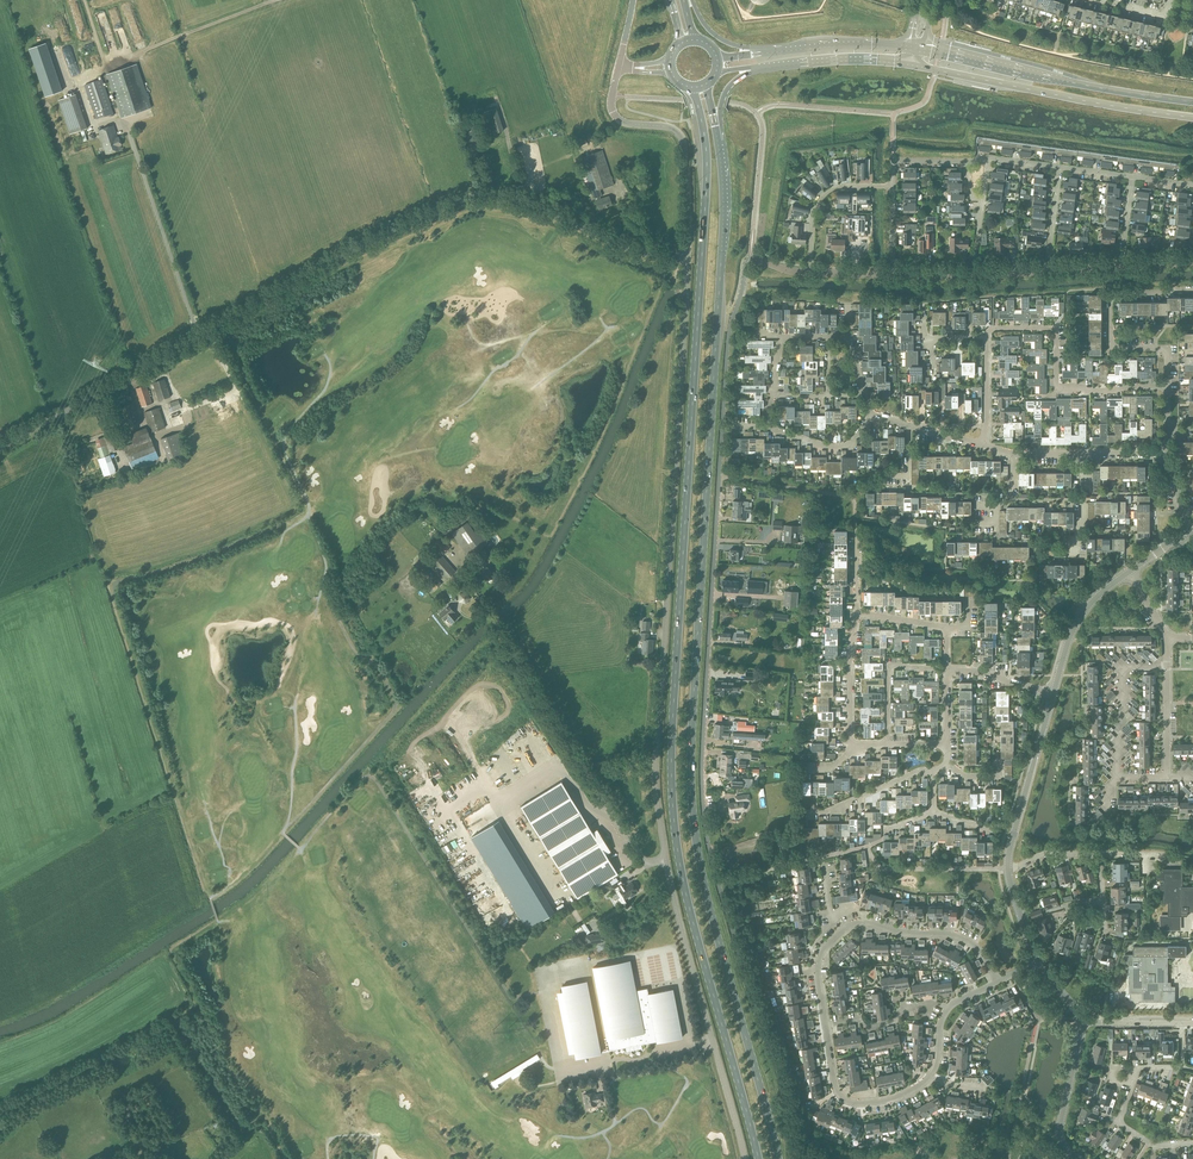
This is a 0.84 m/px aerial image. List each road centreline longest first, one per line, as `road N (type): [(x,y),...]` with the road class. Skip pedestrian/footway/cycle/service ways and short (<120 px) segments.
road 1 (primary): [(691,88),(706,185),(670,800),(678,864),(757,1158)]
road 2 (primary): [(780,1158),(694,823),(724,269),(719,145)]
road 3 (residential): [(793,1158),(781,1071),(709,849),(703,802),(733,318),(748,261),(809,273)]
road 4 (unclassified): [(0,448),(342,255),(466,198),(513,198),(643,254),(687,256)]
road 5 (unclassified): [(666,860),(655,763),(687,256)]
road 6 (residential): [(870,415),(848,445),(822,445),(767,427),(782,339),(842,339),(865,396)]
road 7 (unclassified): [(746,1158),(666,860)]
road 8 (primary): [(911,65),(1192,119)]
road 9 (primary): [(1192,102),(923,49)]
road 10 (residential): [(854,750),(856,613),(947,628),(948,671)]
road 11 (residential): [(987,337),(993,329),(1056,328),(1057,390),(1169,390)]
road 12 (unclassified): [(687,256),(682,139),(666,127),(615,115),(619,67)]
road 13 (residential): [(1169,390),(1168,349),(1110,348),(1110,299),(1192,290)]
road 14 (residential): [(842,932),(870,923),(965,938),(999,982)]
road 15 (tertiary): [(1009,868),(1054,697)]
road 16 (residential): [(930,1078),(898,1098),(848,1102),(834,1084),(826,1027)]
road 17 (primary): [(759,69),(911,65)]
road 18 (tertiary): [(1054,697),(1076,626),(1129,572)]
road 19 (residential): [(809,273),(821,199),(843,187),(892,187)]
road 20 (primary): [(908,47),(764,51)]
road 21 (tertiary): [(1077,1158),(1059,1137),(1080,1024)]
road 22 (residential): [(935,768),(803,815)]
road 23 (residential): [(1168,777),(1168,638)]
road 24 (residential): [(889,744),(889,667),(948,671)]
road 25 (residential): [(826,1027),(892,1024),(905,1009),(929,1006),(946,1013)]

